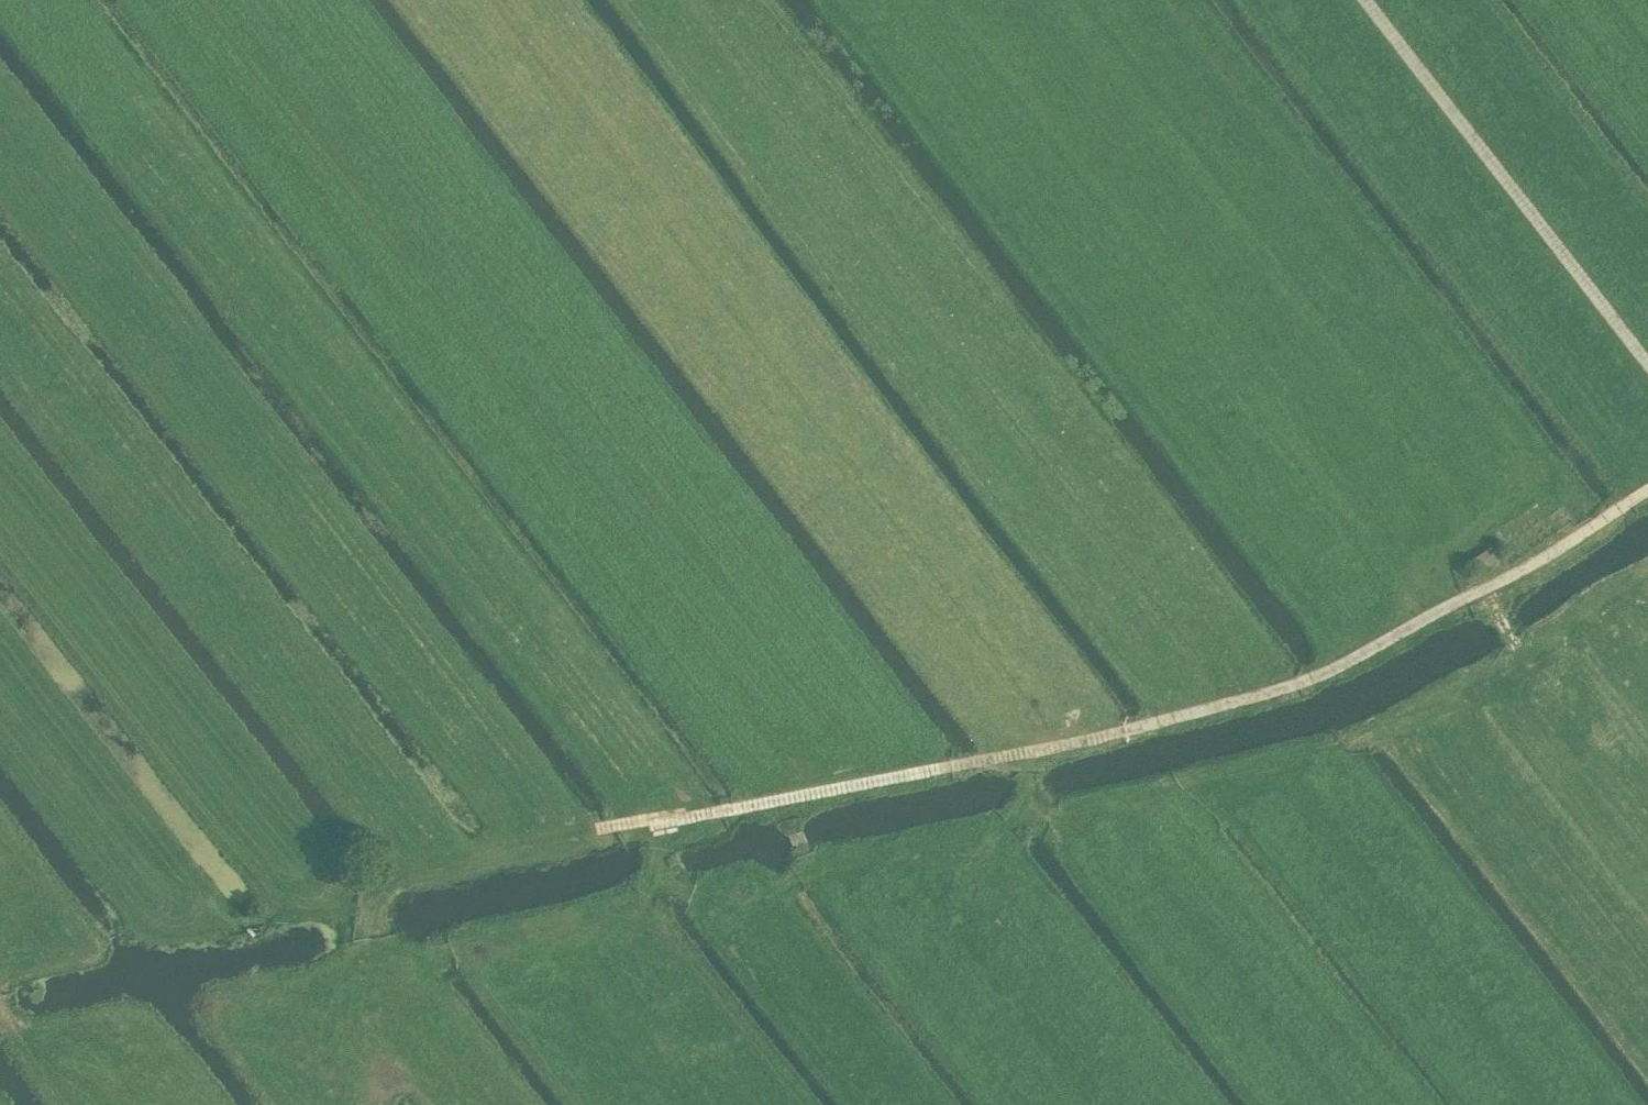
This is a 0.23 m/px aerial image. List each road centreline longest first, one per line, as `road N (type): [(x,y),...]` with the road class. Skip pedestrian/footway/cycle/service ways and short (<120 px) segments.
road 1 (track): [(521,840),(647,820),(656,826),(938,768),(1125,730),(1319,676),(1647,490)]
road 2 (track): [(374,979),(339,903),(373,873),(521,840),(516,799),(0,138)]
road 3 (track): [(1647,370),(1360,0)]

